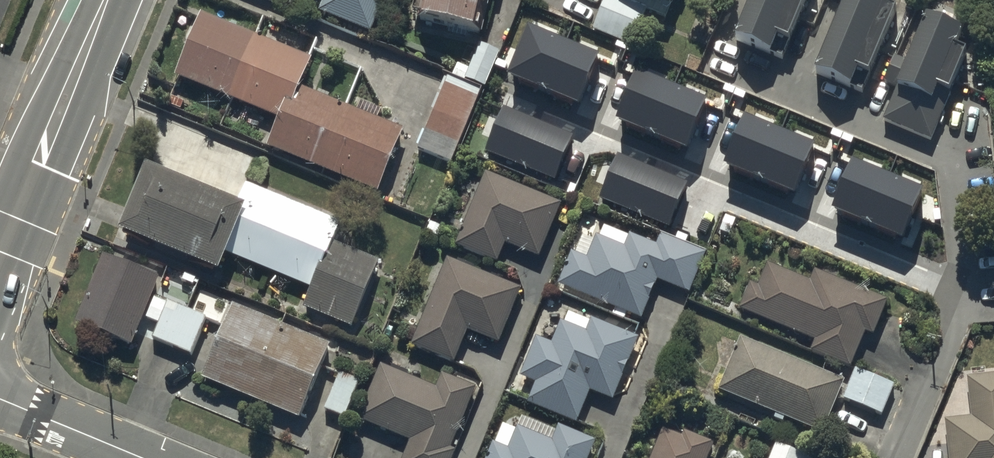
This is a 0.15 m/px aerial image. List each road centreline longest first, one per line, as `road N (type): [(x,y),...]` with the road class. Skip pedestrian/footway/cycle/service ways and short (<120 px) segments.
road 1 (secondary): [(104,0),(0,253)]
road 2 (residential): [(0,398),(143,457)]

